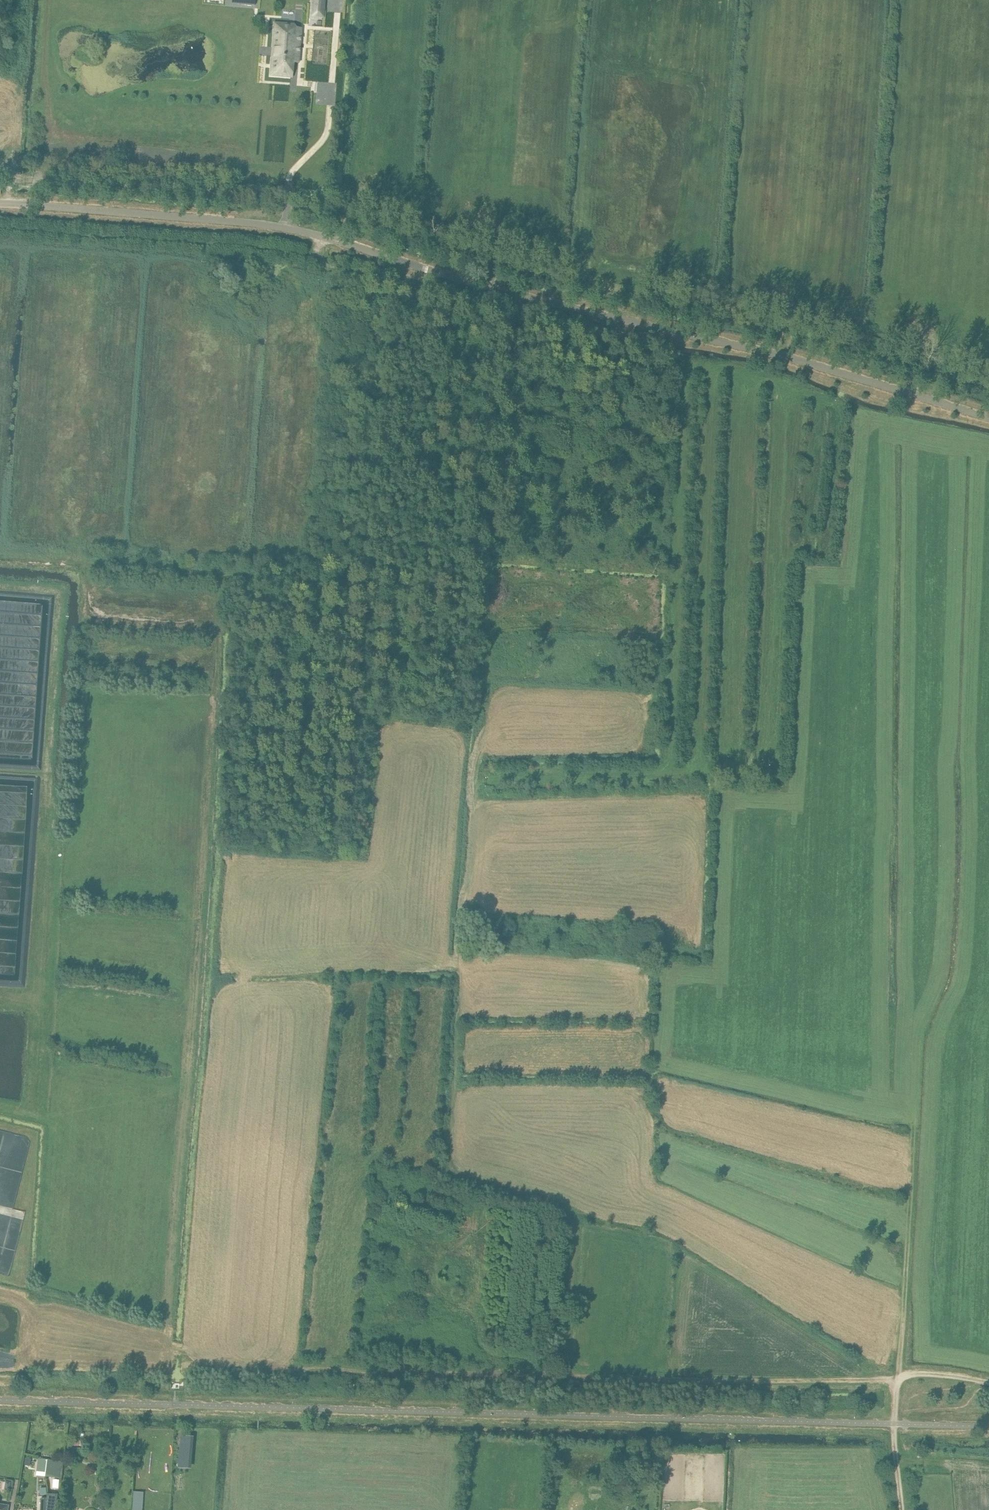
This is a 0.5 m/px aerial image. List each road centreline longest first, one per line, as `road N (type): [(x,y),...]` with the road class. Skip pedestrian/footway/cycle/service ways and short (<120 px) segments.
road 1 (unclassified): [(988,418),(314,234),(0,203)]
road 2 (track): [(988,1381),(947,1374),(564,1375)]
road 3 (track): [(915,1109),(895,1424),(901,1509)]
road 4 (track): [(564,1375),(299,1371)]

